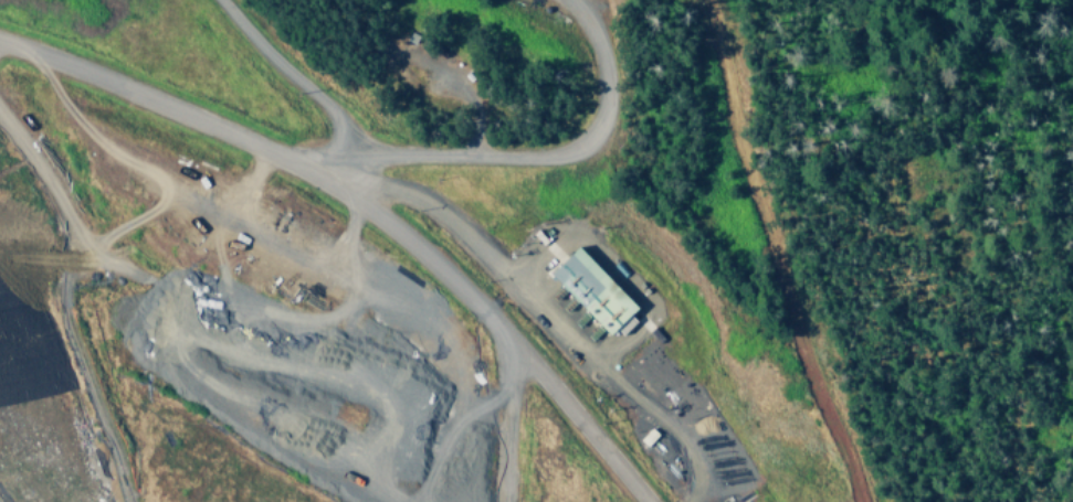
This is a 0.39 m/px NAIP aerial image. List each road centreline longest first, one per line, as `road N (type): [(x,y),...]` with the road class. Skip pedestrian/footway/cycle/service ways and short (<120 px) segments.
road 1 (residential): [(648,501),(483,313),(421,254),(336,191),(229,131),(0,43)]

